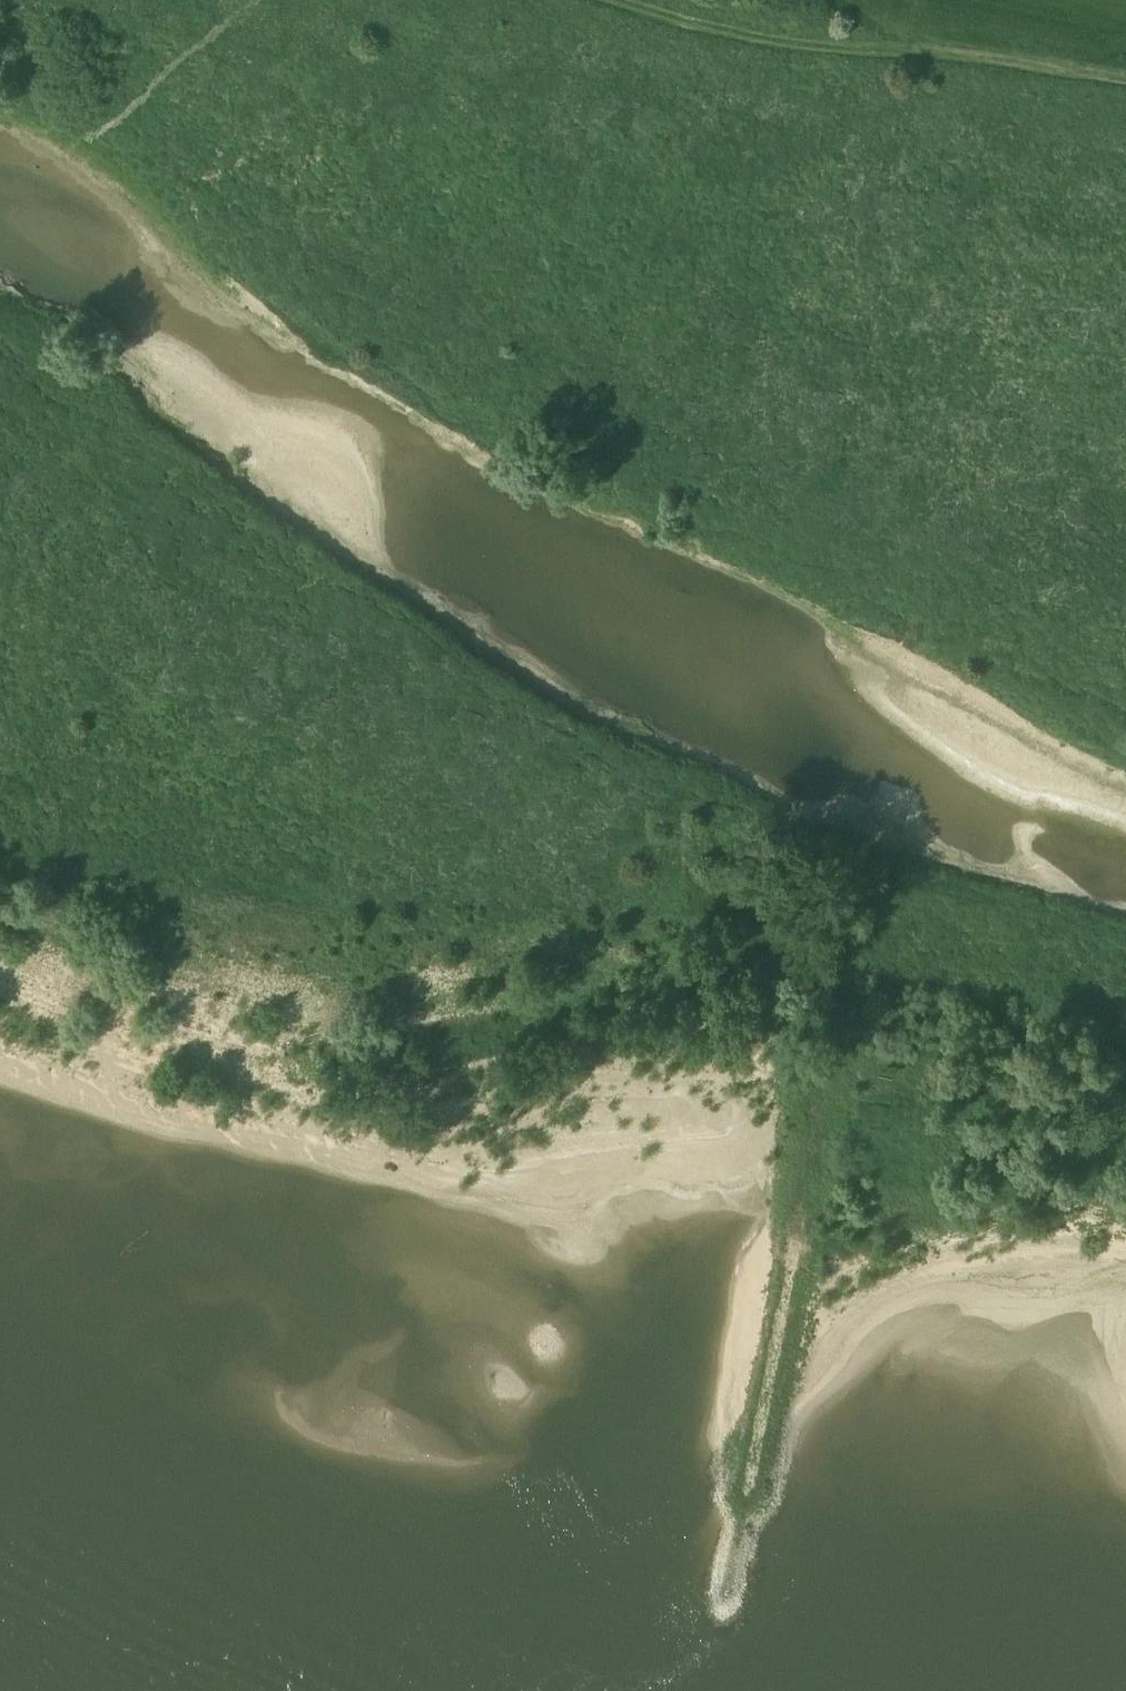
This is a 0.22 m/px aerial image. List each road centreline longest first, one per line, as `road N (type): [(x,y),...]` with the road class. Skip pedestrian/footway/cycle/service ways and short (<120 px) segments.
road 1 (track): [(1125,85),(767,37),(615,0)]

